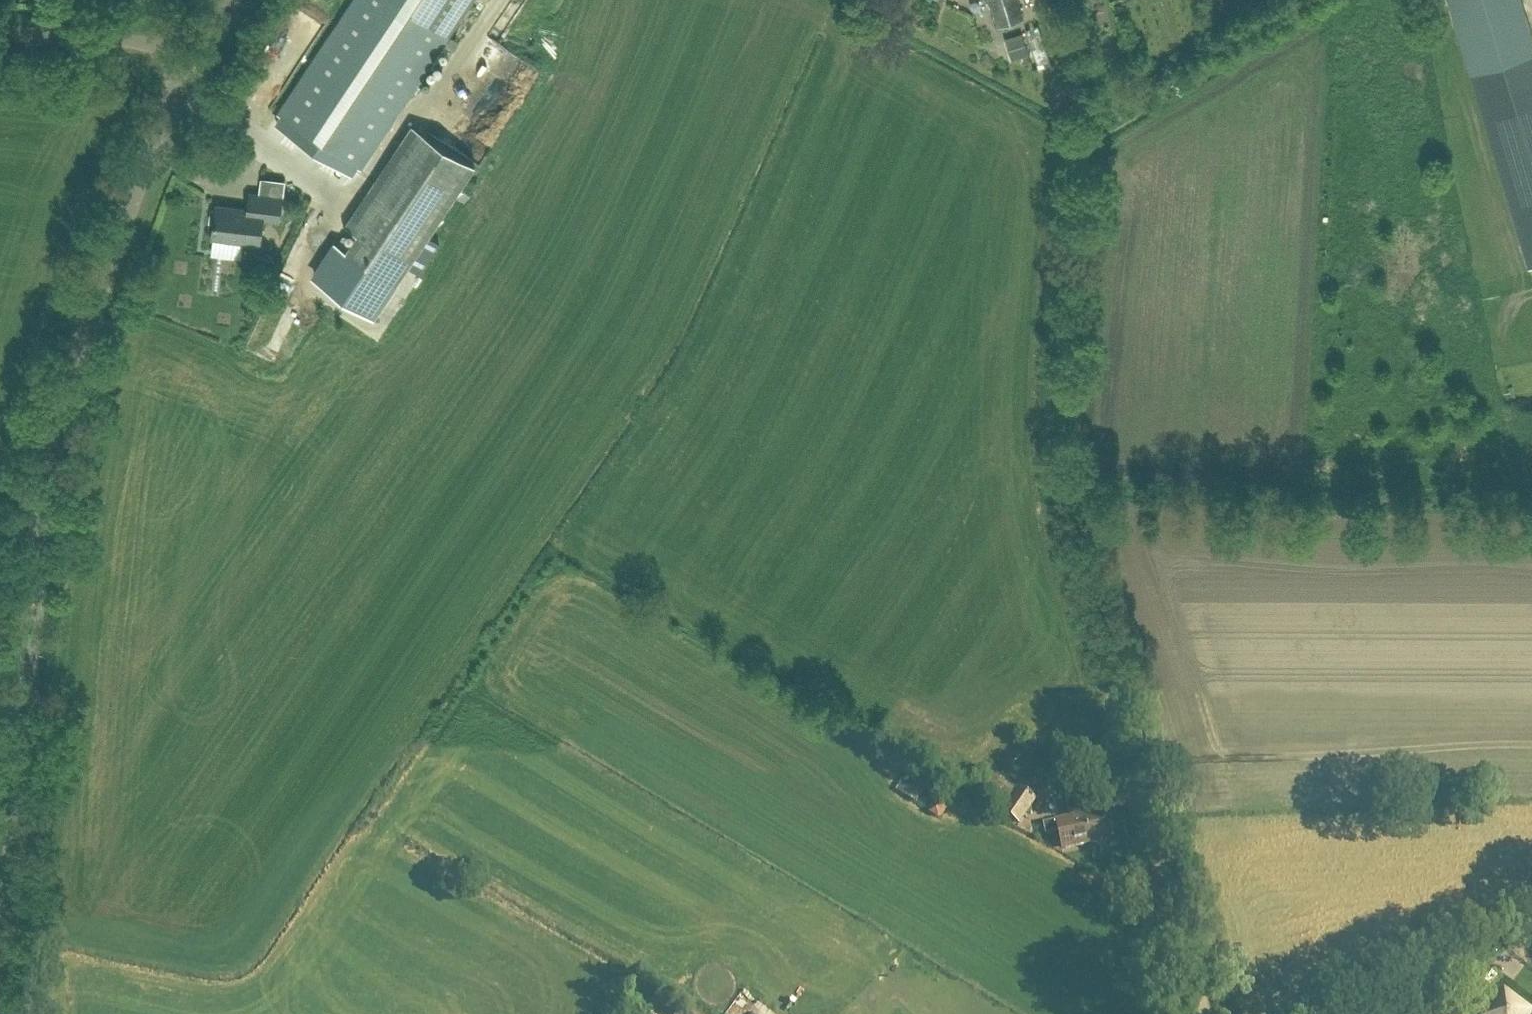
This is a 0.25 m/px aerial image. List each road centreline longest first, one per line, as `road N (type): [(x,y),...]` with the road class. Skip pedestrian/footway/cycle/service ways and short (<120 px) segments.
road 1 (track): [(1043,0),(1072,78),(1077,132),(1053,381),(1063,527),(1202,1013)]
road 2 (tertiary): [(0,748),(9,618),(64,368),(136,171),(199,54)]
road 3 (unclassified): [(1336,1013),(1531,901)]
road 4 (unclassified): [(199,54),(0,36)]

